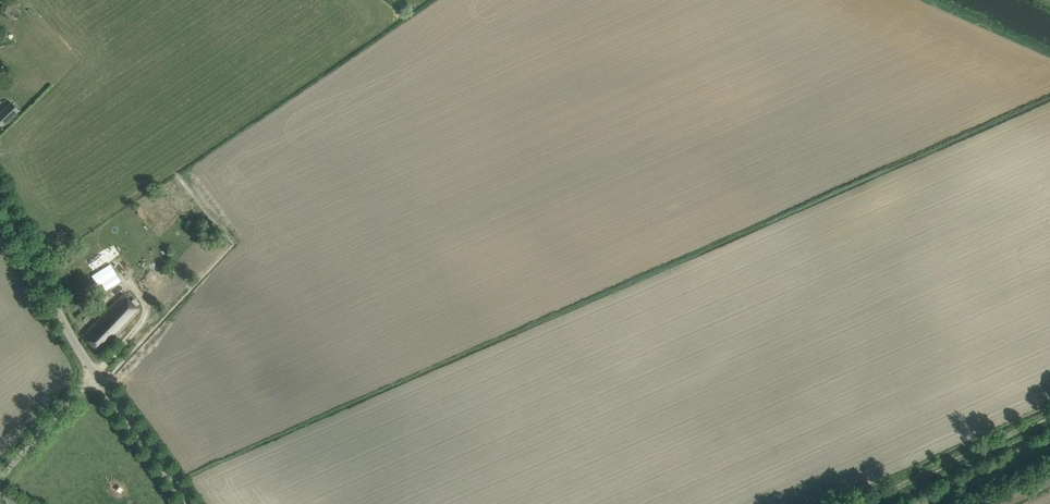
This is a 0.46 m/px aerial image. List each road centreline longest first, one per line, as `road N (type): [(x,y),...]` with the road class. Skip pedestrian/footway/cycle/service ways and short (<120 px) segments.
road 1 (unclassified): [(96,375),(0,187)]
road 2 (track): [(861,503),(1049,415)]
road 3 (unclassified): [(191,503),(96,375)]
road 4 (residential): [(0,480),(96,375)]

